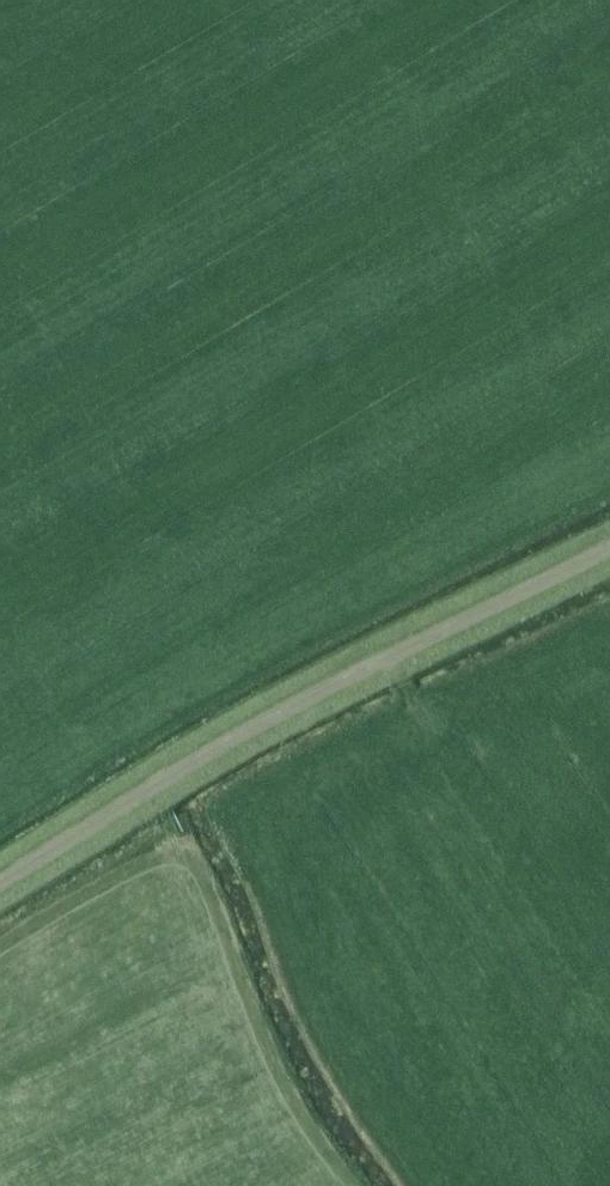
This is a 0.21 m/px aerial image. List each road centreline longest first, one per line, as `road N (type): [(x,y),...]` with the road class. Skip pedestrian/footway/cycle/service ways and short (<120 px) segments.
road 1 (unclassified): [(0,884),(240,736),(609,550)]

